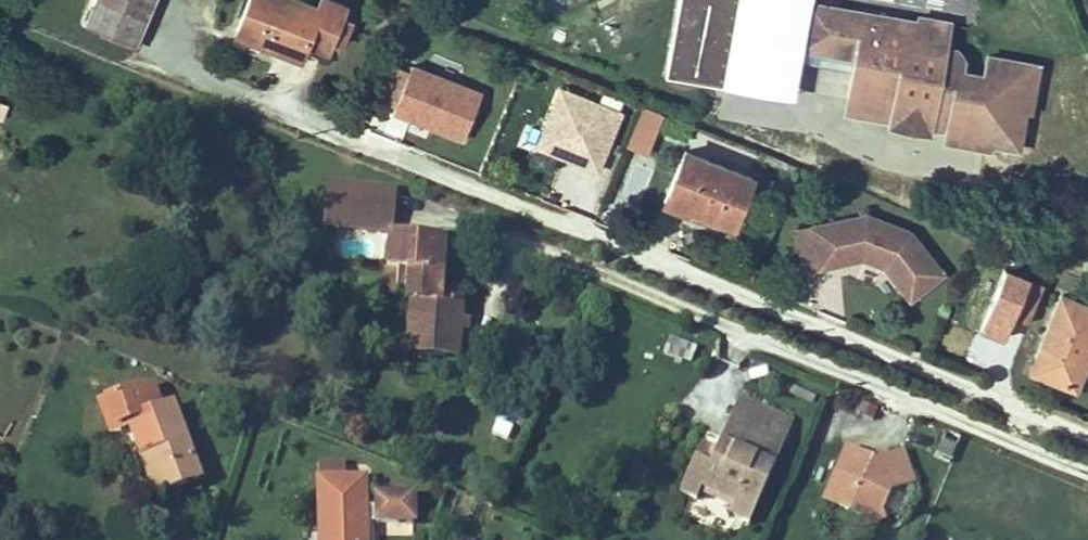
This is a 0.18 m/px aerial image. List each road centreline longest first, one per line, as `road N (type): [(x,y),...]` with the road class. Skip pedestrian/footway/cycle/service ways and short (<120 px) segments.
road 1 (residential): [(168,69),(1087,436)]

